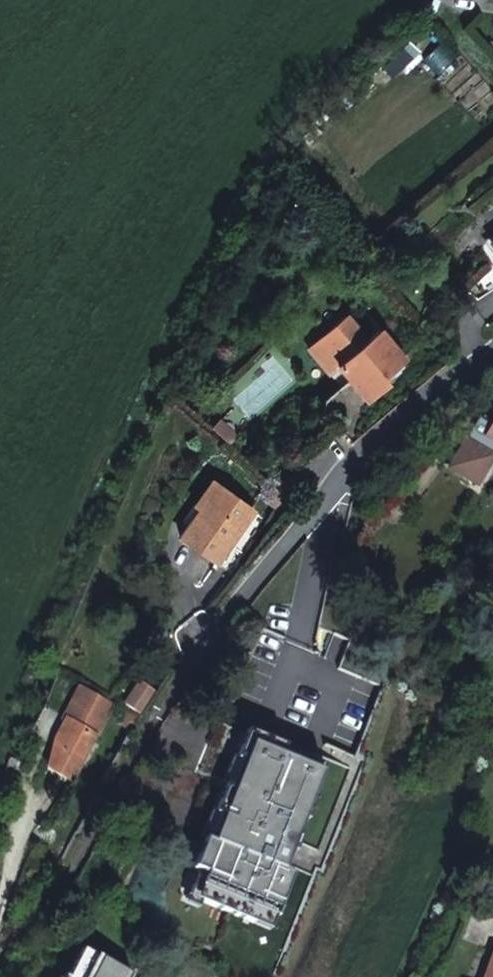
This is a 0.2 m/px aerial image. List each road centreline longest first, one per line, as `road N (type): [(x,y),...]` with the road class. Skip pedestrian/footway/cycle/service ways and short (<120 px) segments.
road 1 (residential): [(0,947),(74,862),(142,728),(247,591),(381,437),(492,353)]

